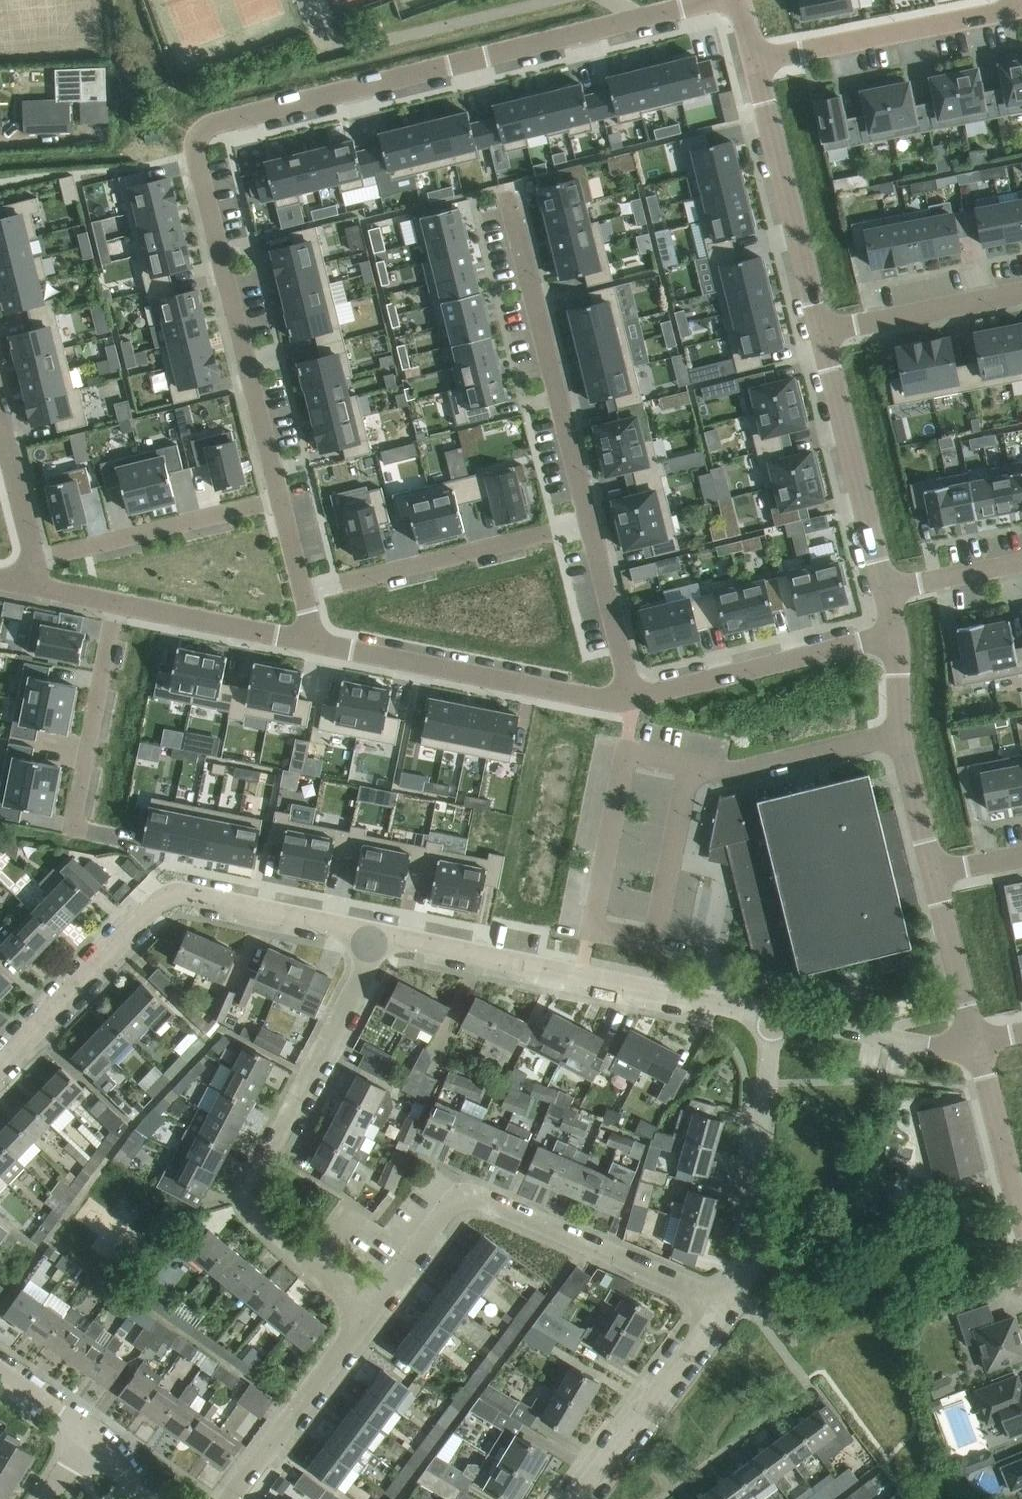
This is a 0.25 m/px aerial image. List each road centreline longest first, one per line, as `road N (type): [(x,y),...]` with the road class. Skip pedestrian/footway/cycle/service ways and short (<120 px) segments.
road 1 (residential): [(277,501),(199,171),(212,129),(230,116),(713,0)]
road 2 (residential): [(365,1317),(250,1204),(378,933)]
road 3 (residential): [(0,1069),(177,899),(378,933)]
road 4 (residential): [(365,1317),(433,1218),(455,1200),(483,1200),(722,1304)]
road 5 (residential): [(378,933),(775,1016)]
road 6 (residential): [(588,529),(510,199)]
road 7 (residential): [(630,692),(593,699),(309,644)]
road 8 (residential): [(722,1304),(758,1248),(775,1016)]
road 9 (residential): [(302,596),(588,529)]
road 10 (residential): [(819,335),(757,61)]
road 11 (residential): [(894,627),(630,692)]
road 12 (residential): [(886,593),(819,335)]
road 13 (residential): [(757,61),(1018,7)]
road 14 (residential): [(29,560),(277,501)]
road 15 (residential): [(933,875),(899,740),(894,627)]
road 16 (residential): [(577,1498),(722,1304)]
road 17 (residential): [(117,606),(74,842)]
road 18 (residential): [(236,1498),(365,1317)]
road 19 (residential): [(1021,291),(819,335)]
road 20 (residential): [(775,1016),(941,1046),(973,1044)]
road 21 (residential): [(309,644),(117,606)]
road 22 (residential): [(1021,1219),(973,1044)]
road 23 (residential): [(973,1044),(933,875)]
road 24 (residential): [(630,692),(588,529)]
road 25 (residential): [(886,593),(1021,565)]
road 26 (residential): [(29,560),(0,438)]

